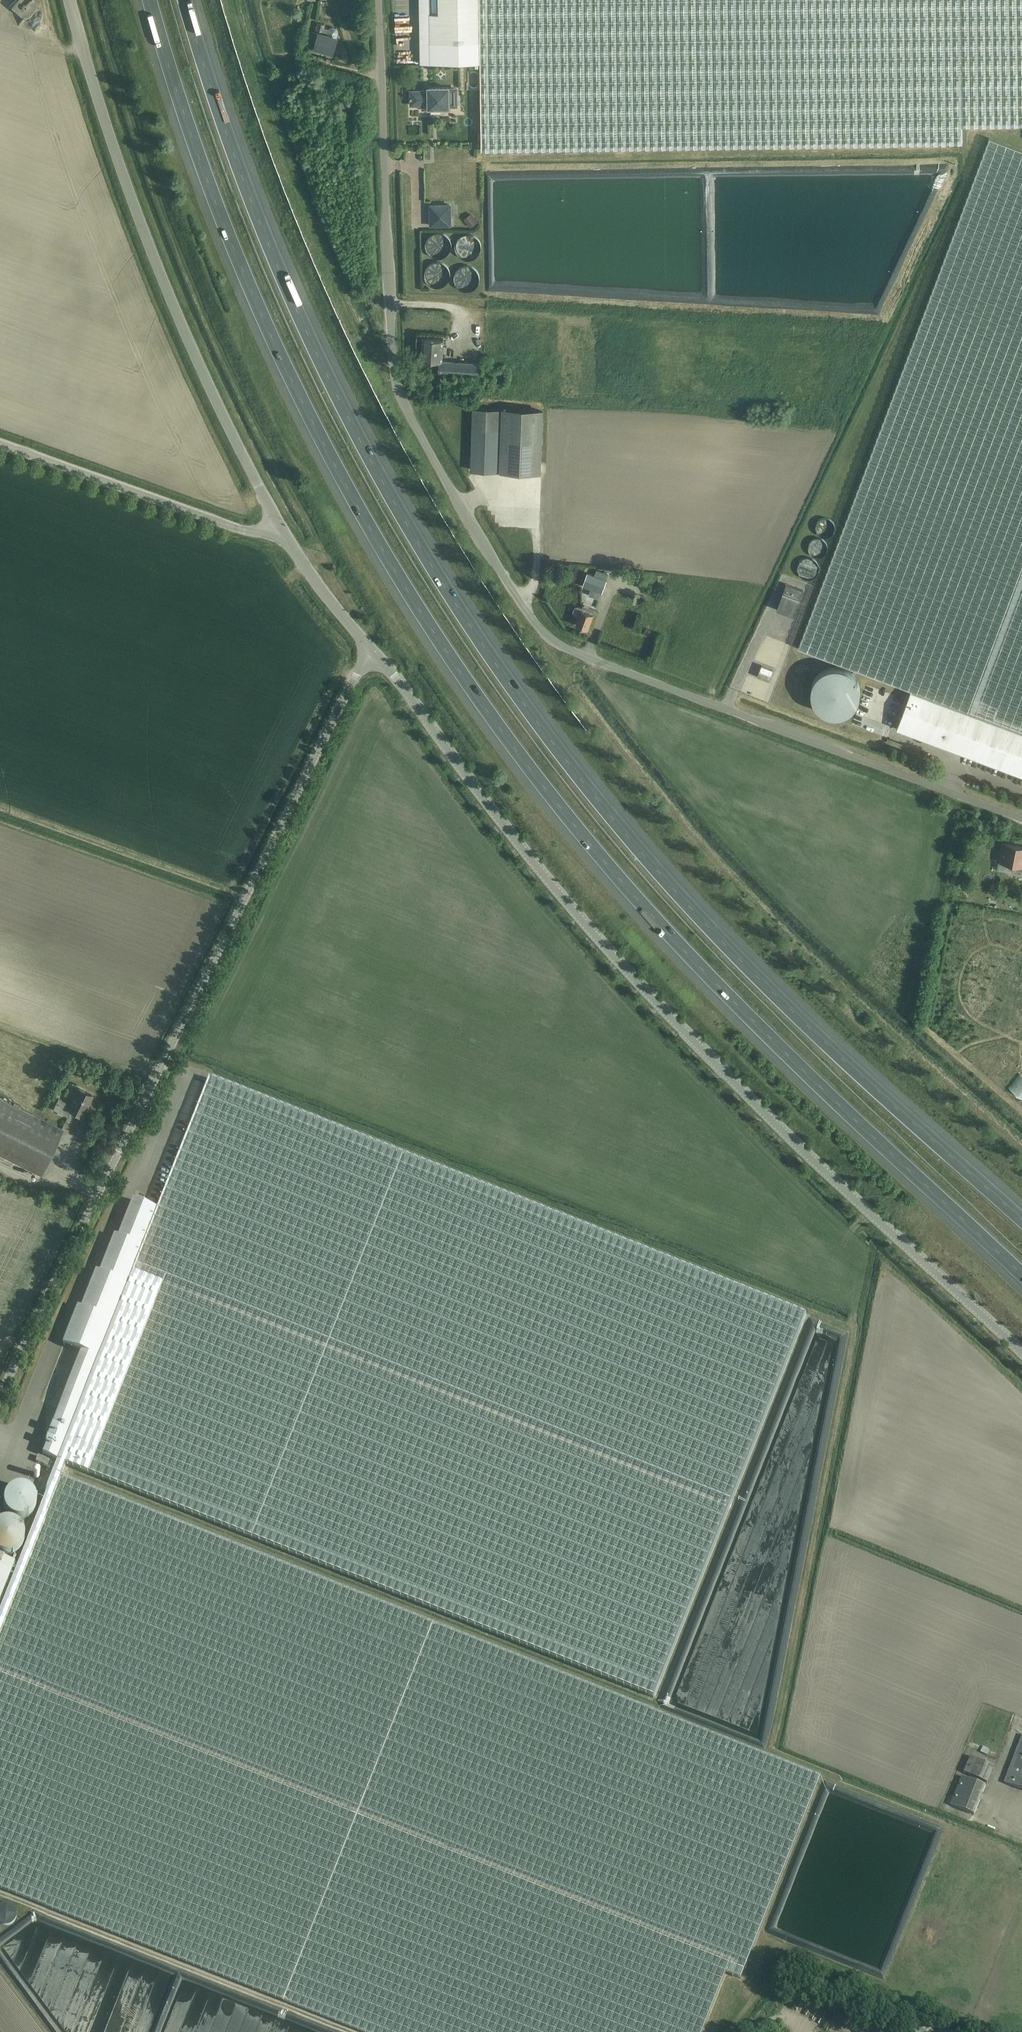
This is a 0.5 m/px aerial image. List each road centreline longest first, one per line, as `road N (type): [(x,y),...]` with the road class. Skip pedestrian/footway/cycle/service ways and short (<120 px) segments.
road 1 (motorway): [(149,0),(283,365),(430,627),(508,738),(657,920),(1021,1276)]
road 2 (motorway): [(1021,1222),(689,906),(532,715),(382,479),(316,352),(268,244),(184,0)]
road 3 (unclassified): [(1021,819),(572,651),(535,620),(396,383),(379,0)]
road 4 (unclassified): [(1021,1353),(673,1019),(557,891),(374,654)]
road 5 (unclassified): [(0,1404),(343,702),(374,654)]
road 6 (unclassified): [(280,529),(145,233),(70,0)]
road 7 (unclassified): [(280,529),(238,529),(0,442)]
road 8 (unclassified): [(374,654),(280,529)]

